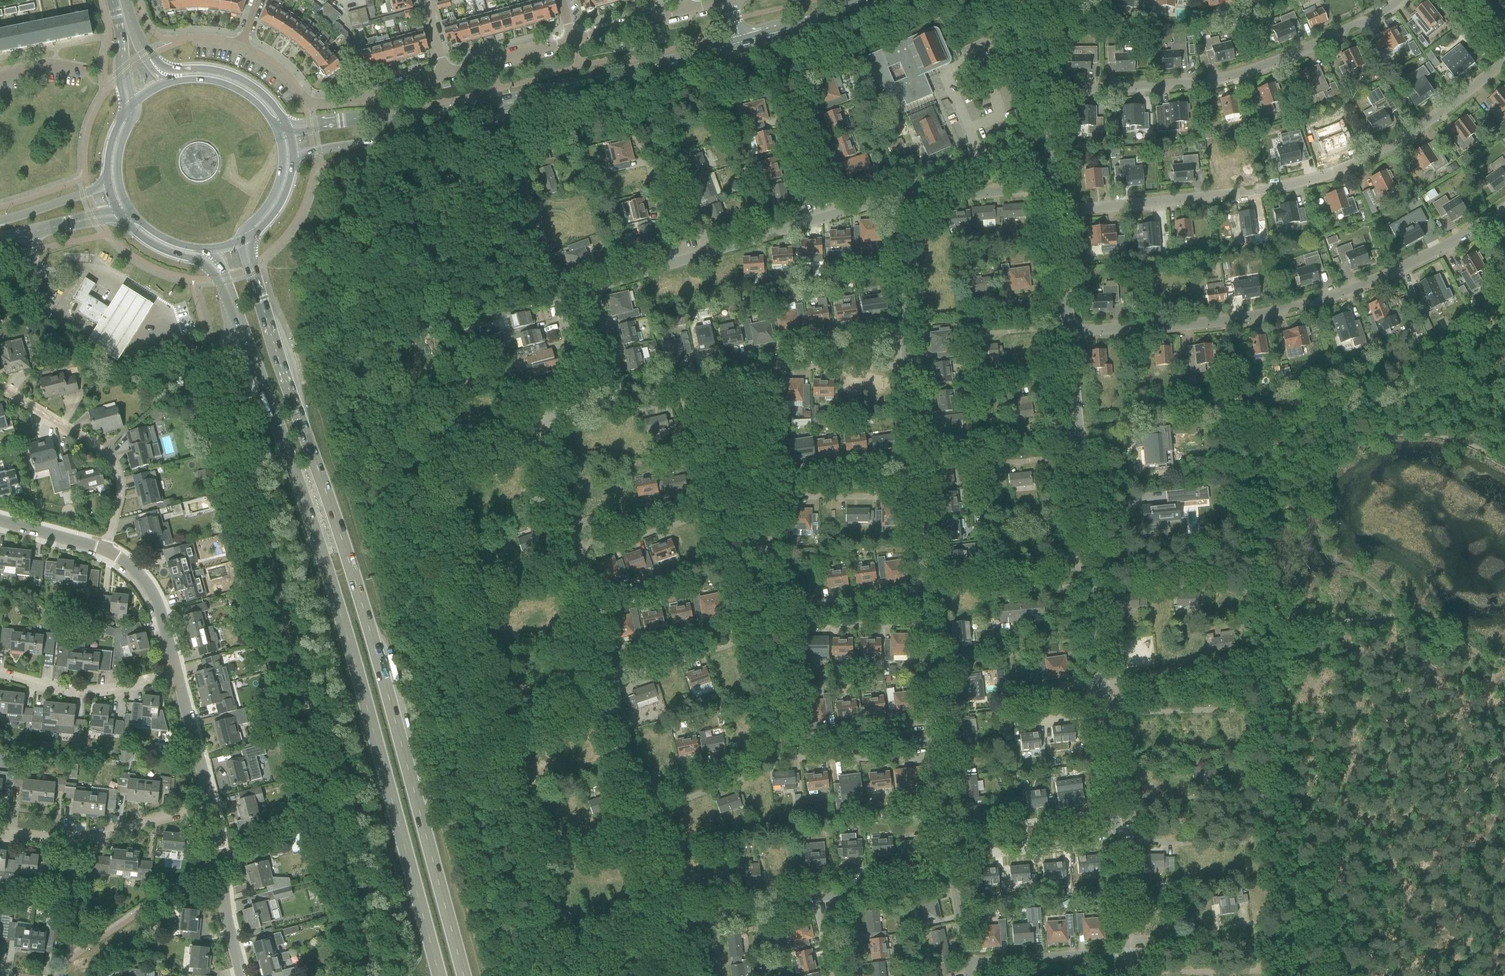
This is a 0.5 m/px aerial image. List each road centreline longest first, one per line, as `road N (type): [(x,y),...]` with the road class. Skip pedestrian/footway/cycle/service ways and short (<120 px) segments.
road 1 (primary): [(464,975),(361,608),(251,266)]
road 2 (primary): [(220,277),(303,502),(439,975)]
road 3 (residential): [(1059,209),(1220,198),(1339,172),(1381,154),(1504,60)]
road 4 (residential): [(1070,333),(1223,322),(1301,306),(1377,280),(1504,210)]
road 5 (residential): [(1050,89),(1224,75),(1330,38),(1398,0)]
road 6 (residential): [(1114,812),(1246,789),(1251,843),(1116,844)]
road 7 (residential): [(1124,940),(1256,924),(1259,970),(1126,973)]
road 8 (residential): [(1102,681),(1232,661),(1237,709),(1105,715)]
road 9 (residential): [(906,366),(778,367),(780,343),(903,328)]
road 10 (residential): [(578,558),(700,516),(694,498),(569,525)]
road 11 (residential): [(604,652),(729,626),(732,635),(734,644),(612,683)]
road 12 (residential): [(912,460),(790,474),(791,497),(915,496)]
road 13 (residential): [(922,590),(799,605),(801,625),(925,624)]
road 14 (residential): [(709,253),(671,143),(645,150),(673,262)]
road 15 (residential): [(842,211),(804,102),(778,110),(807,222)]
road 16 (residential): [(0,385),(115,459),(123,500),(110,557)]
road 17 (residential): [(446,74),(312,104),(240,50)]
road 18 (residential): [(1070,326),(976,334),(973,305),(1067,295)]
road 19 (secondary): [(293,157),(504,109)]
road 20 (residential): [(212,806),(80,838),(0,832)]
road 21 (residential): [(1105,715),(1012,723),(1009,696),(1102,681)]
road 22 (residential): [(1090,553),(998,564),(1001,593),(1093,585)]
road 23 (residential): [(1077,422),(986,435),(988,464),(1080,456)]
road 24 (track): [(384,975),(335,782),(325,792)]
road 25 (residential): [(1116,844),(1026,853),(1023,823),(1114,812)]
road 26 (residential): [(557,299),(504,109)]
road 27 (residential): [(218,858),(79,941),(73,975)]
road 28 (secondary): [(501,99),(309,126)]
road 29 (secondary): [(560,91),(742,42)]
road 30 (residential): [(182,673),(85,693),(0,669)]
road 31 (primary): [(285,125),(269,100),(235,76),(171,70),(149,57)]
road 32 (residential): [(934,758),(795,759),(792,738)]
road 33 (residential): [(968,965),(1125,954)]
road 34 (residential): [(909,189),(1053,128)]
road 35 (residential): [(909,189),(922,202),(1057,187)]
road 36 (residential): [(569,525),(544,417),(584,406)]
road 37 (residential): [(621,399),(765,370)]
road 38 (residential): [(110,557),(154,585),(182,673)]
road 39 (residential): [(792,738),(931,718)]
road 40 (residential): [(646,811),(750,775),(768,753)]
road 41 (residential): [(182,673),(212,806)]
road 42 (residential): [(903,328),(895,194)]
road 43 (primary): [(278,133),(238,90),(200,80),(164,83)]
road 44 (residential): [(638,780),(768,753)]
road 45 (residential): [(572,41),(446,74)]
road 46 (secondary): [(742,42),(862,0)]
road 47 (primary): [(240,242),(279,184),(278,133)]
road 48 (residential): [(241,975),(218,858)]

